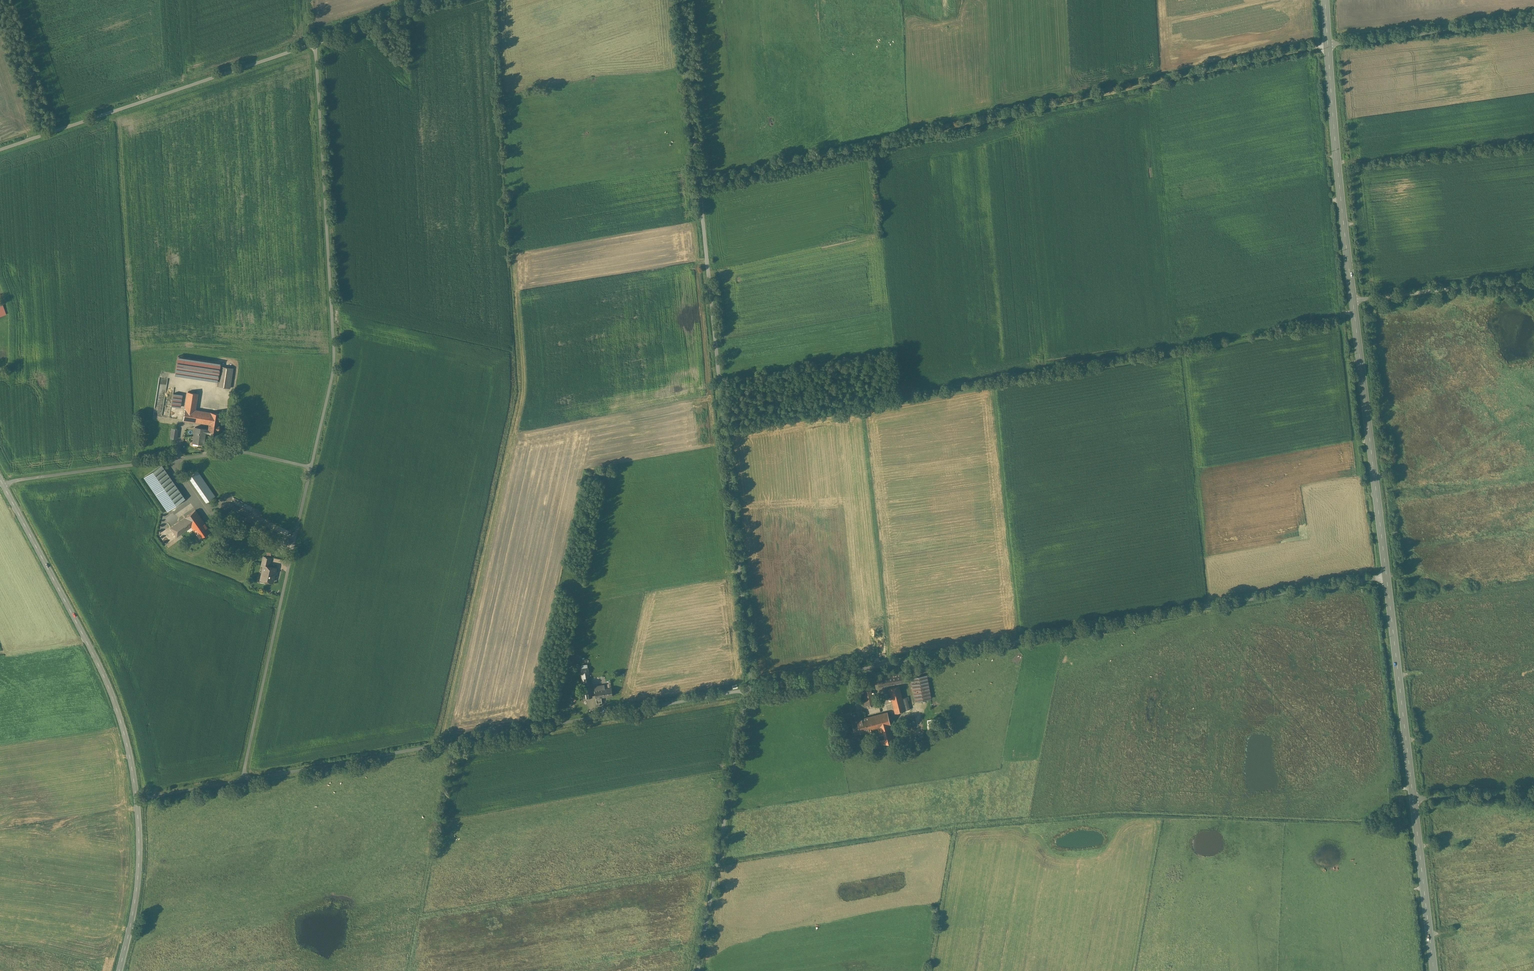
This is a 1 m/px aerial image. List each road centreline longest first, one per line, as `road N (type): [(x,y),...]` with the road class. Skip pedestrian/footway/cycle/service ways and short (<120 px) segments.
road 1 (unclassified): [(242,781),(333,364),(315,43)]
road 2 (unclassified): [(750,690),(680,0)]
road 3 (unclassified): [(750,690),(1386,574)]
road 4 (track): [(699,186),(1327,45)]
road 5 (unclassified): [(242,781),(750,690)]
road 6 (tertiary): [(0,480),(102,672),(136,800)]
road 7 (unclassified): [(0,149),(315,43)]
road 8 (unclassified): [(698,970),(750,690)]
road 9 (secondary): [(1386,574),(1353,300)]
road 10 (secondary): [(1353,300),(1327,45)]
road 11 (secondary): [(1386,574),(1413,798)]
road 12 (unclassified): [(1327,45),(1533,19)]
road 13 (unclassified): [(1353,300),(1533,278)]
road 14 (secondary): [(1413,798),(1434,970)]
road 15 (tertiary): [(136,800),(136,887),(119,970)]
road 16 (unclassified): [(315,43),(444,0)]
road 17 (unclassified): [(1413,798),(1533,796)]

